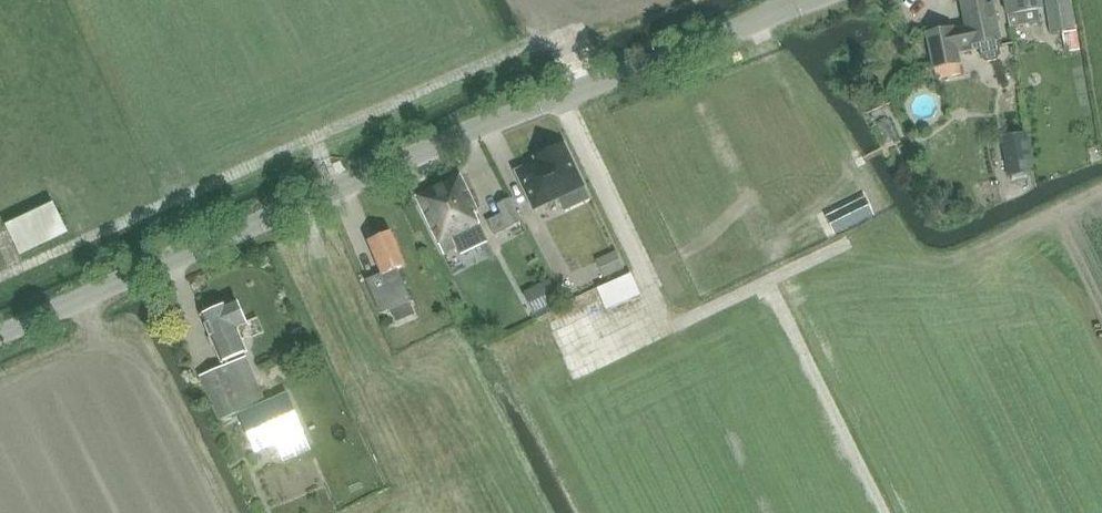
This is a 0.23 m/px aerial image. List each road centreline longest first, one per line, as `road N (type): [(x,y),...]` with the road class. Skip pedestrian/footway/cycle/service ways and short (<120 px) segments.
road 1 (tertiary): [(0,339),(534,112),(821,0)]
road 2 (track): [(996,512),(755,26)]

